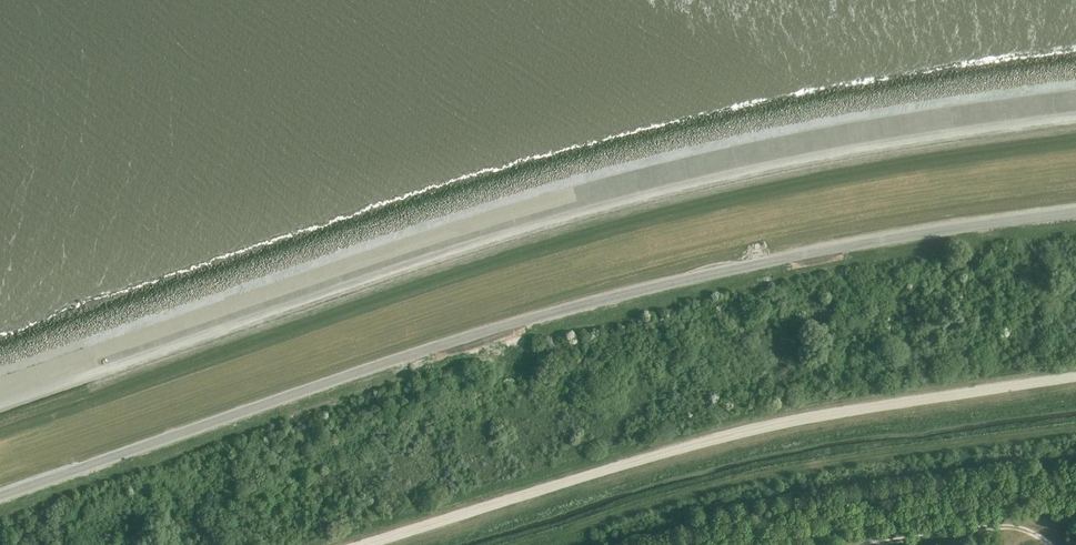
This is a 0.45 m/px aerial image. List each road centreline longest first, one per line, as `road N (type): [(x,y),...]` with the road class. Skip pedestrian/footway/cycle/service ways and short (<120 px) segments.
road 1 (track): [(1075,83),(817,122),(591,175),(0,370)]
road 2 (track): [(359,544),(738,432),(1075,376)]

